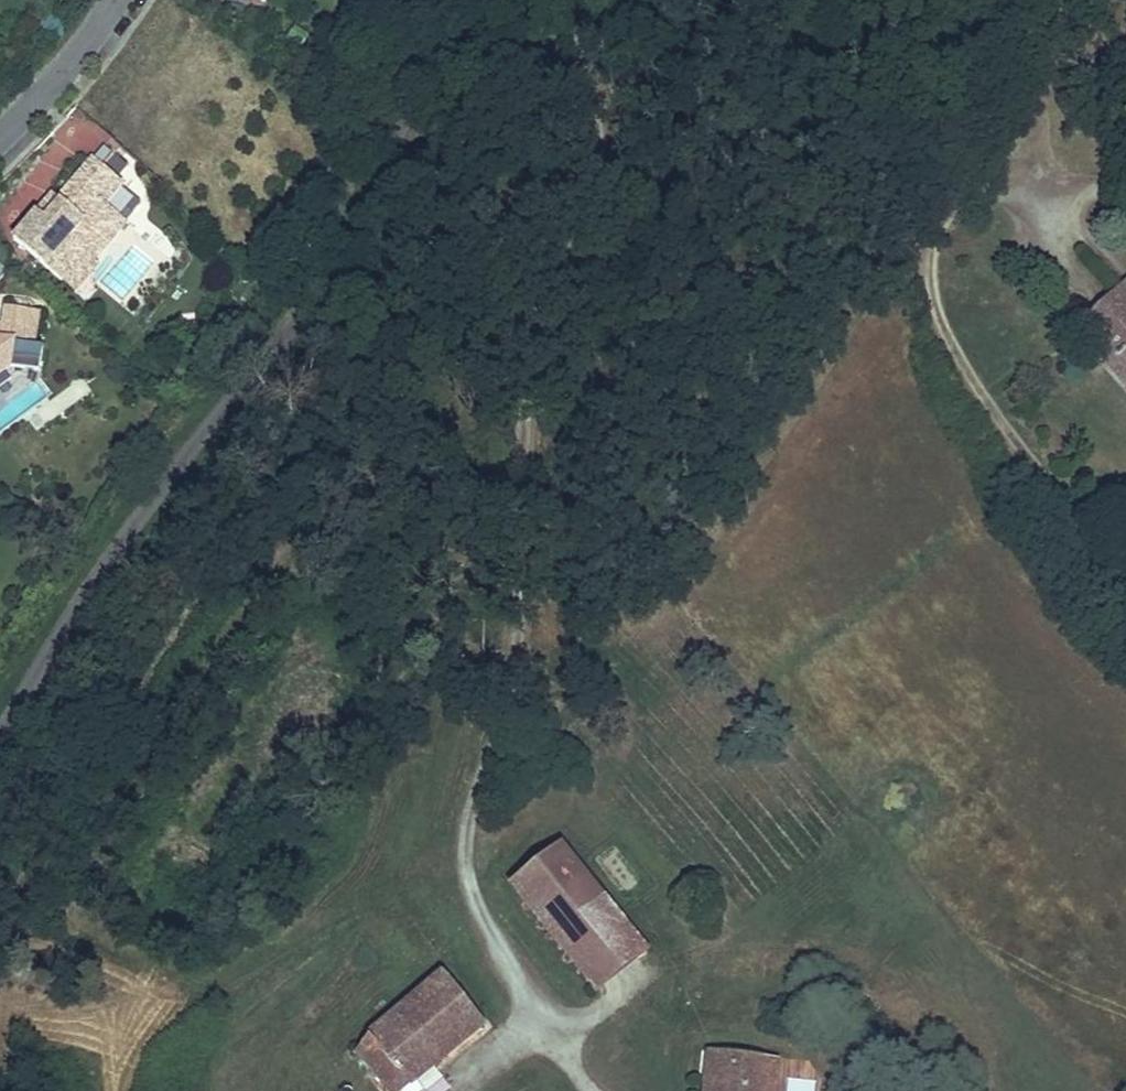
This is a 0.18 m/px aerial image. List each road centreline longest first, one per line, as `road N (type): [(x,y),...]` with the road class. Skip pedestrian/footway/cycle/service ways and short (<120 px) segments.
road 1 (unclassified): [(0,740),(200,428),(312,304),(401,122),(441,0)]
road 2 (track): [(1125,574),(971,382),(939,326),(924,266),(926,229),(983,107)]
road 3 (residential): [(0,144),(80,70),(119,0)]

